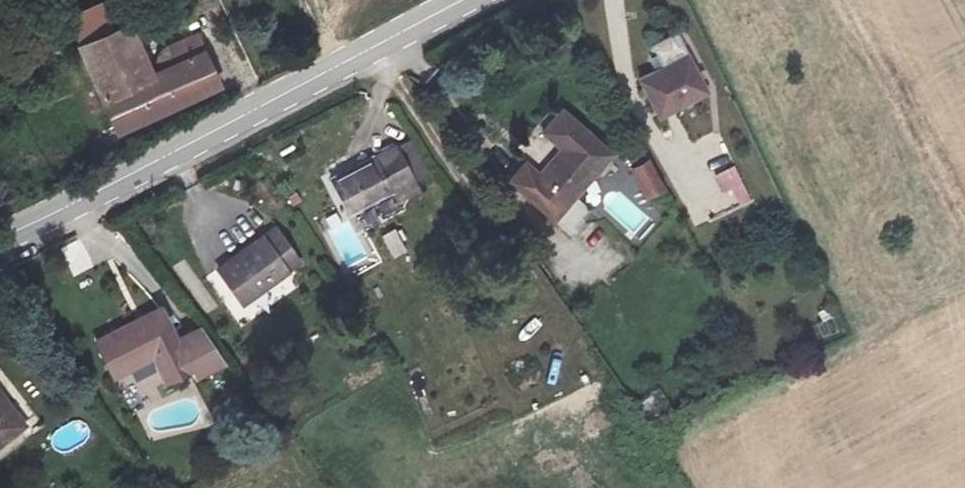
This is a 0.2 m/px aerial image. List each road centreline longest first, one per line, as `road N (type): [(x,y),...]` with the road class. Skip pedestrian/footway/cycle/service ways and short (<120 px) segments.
road 1 (secondary): [(456,0),(147,163),(0,230)]

